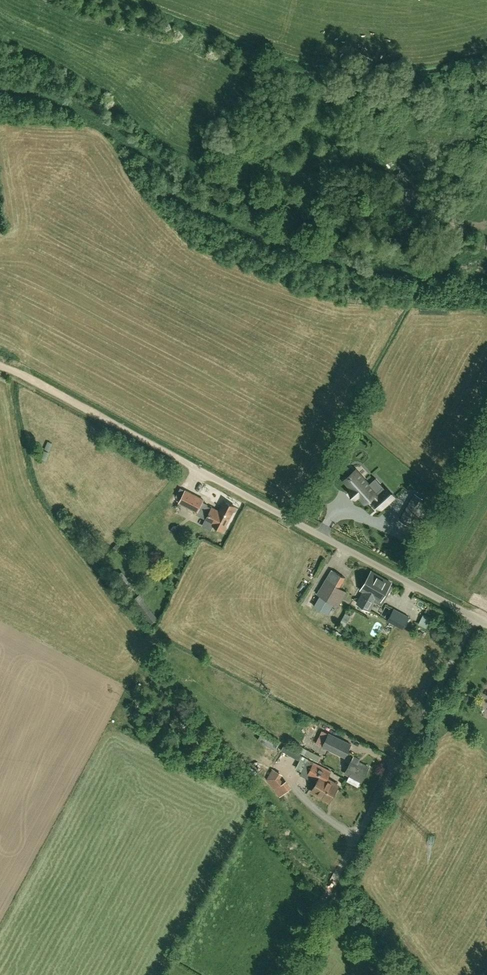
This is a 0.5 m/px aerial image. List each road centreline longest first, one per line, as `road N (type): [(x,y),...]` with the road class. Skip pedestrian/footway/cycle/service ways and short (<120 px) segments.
road 1 (unclassified): [(284,974),(475,619)]
road 2 (unclassified): [(475,619),(209,475)]
road 3 (track): [(0,367),(209,475)]
road 4 (track): [(25,378),(0,244)]

